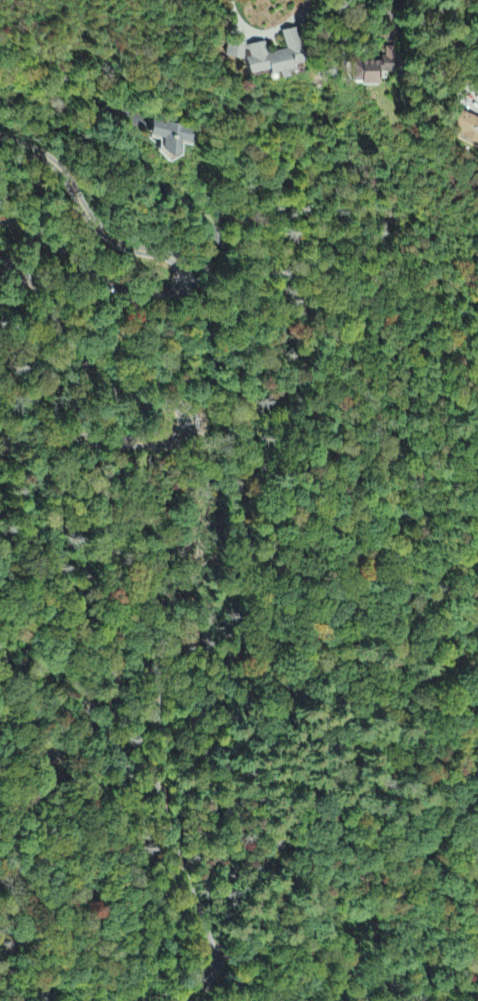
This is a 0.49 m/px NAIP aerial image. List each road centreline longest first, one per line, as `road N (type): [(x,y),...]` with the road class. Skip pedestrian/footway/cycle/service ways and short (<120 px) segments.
road 1 (residential): [(0,218),(123,293),(156,301),(183,287),(180,261),(115,242),(96,227),(60,169),(0,140)]
road 2 (residential): [(185,1000),(209,980),(211,954),(167,826),(166,691),(155,674)]
road 3 (residential): [(155,674),(133,668),(118,675),(63,739),(34,799),(18,869),(0,883)]
road 4 (residential): [(194,424),(185,408),(129,400),(96,378),(25,278),(0,265)]
road 5 (residential): [(0,447),(45,437),(175,444),(194,424)]

